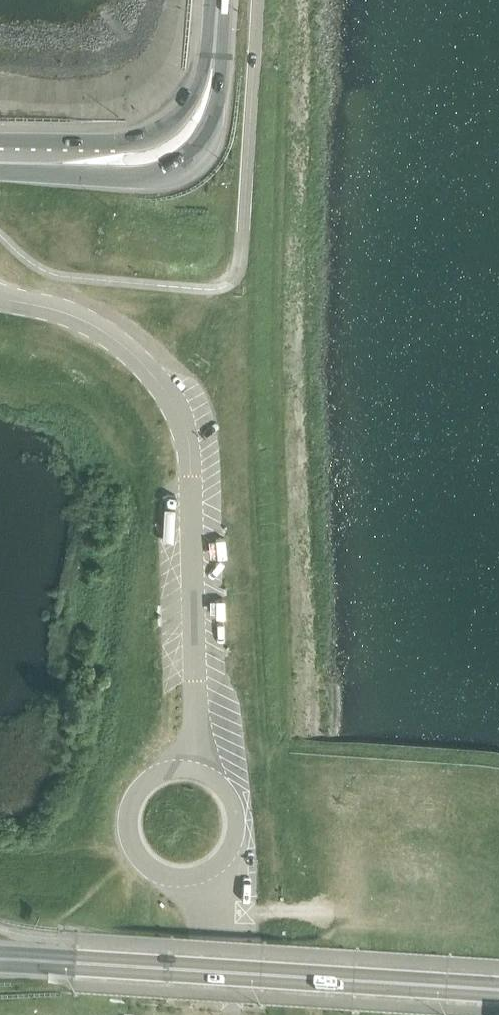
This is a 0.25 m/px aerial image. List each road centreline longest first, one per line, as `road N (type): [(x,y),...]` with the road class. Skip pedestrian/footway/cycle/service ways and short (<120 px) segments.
road 1 (unclassified): [(189,768),(189,450),(179,415),(156,381),(109,336),(75,317),(0,296)]
road 2 (primary): [(498,994),(0,963)]
road 3 (primary): [(0,157),(138,157),(163,150),(201,105),(215,23)]
road 4 (unclassified): [(189,768),(147,779),(129,803),(126,833),(139,860),(163,876),(207,873)]
road 5 (unclassified): [(231,1013),(225,941),(207,873)]
road 6 (unclassified): [(207,873),(232,849),(237,814),(221,783),(189,768)]

